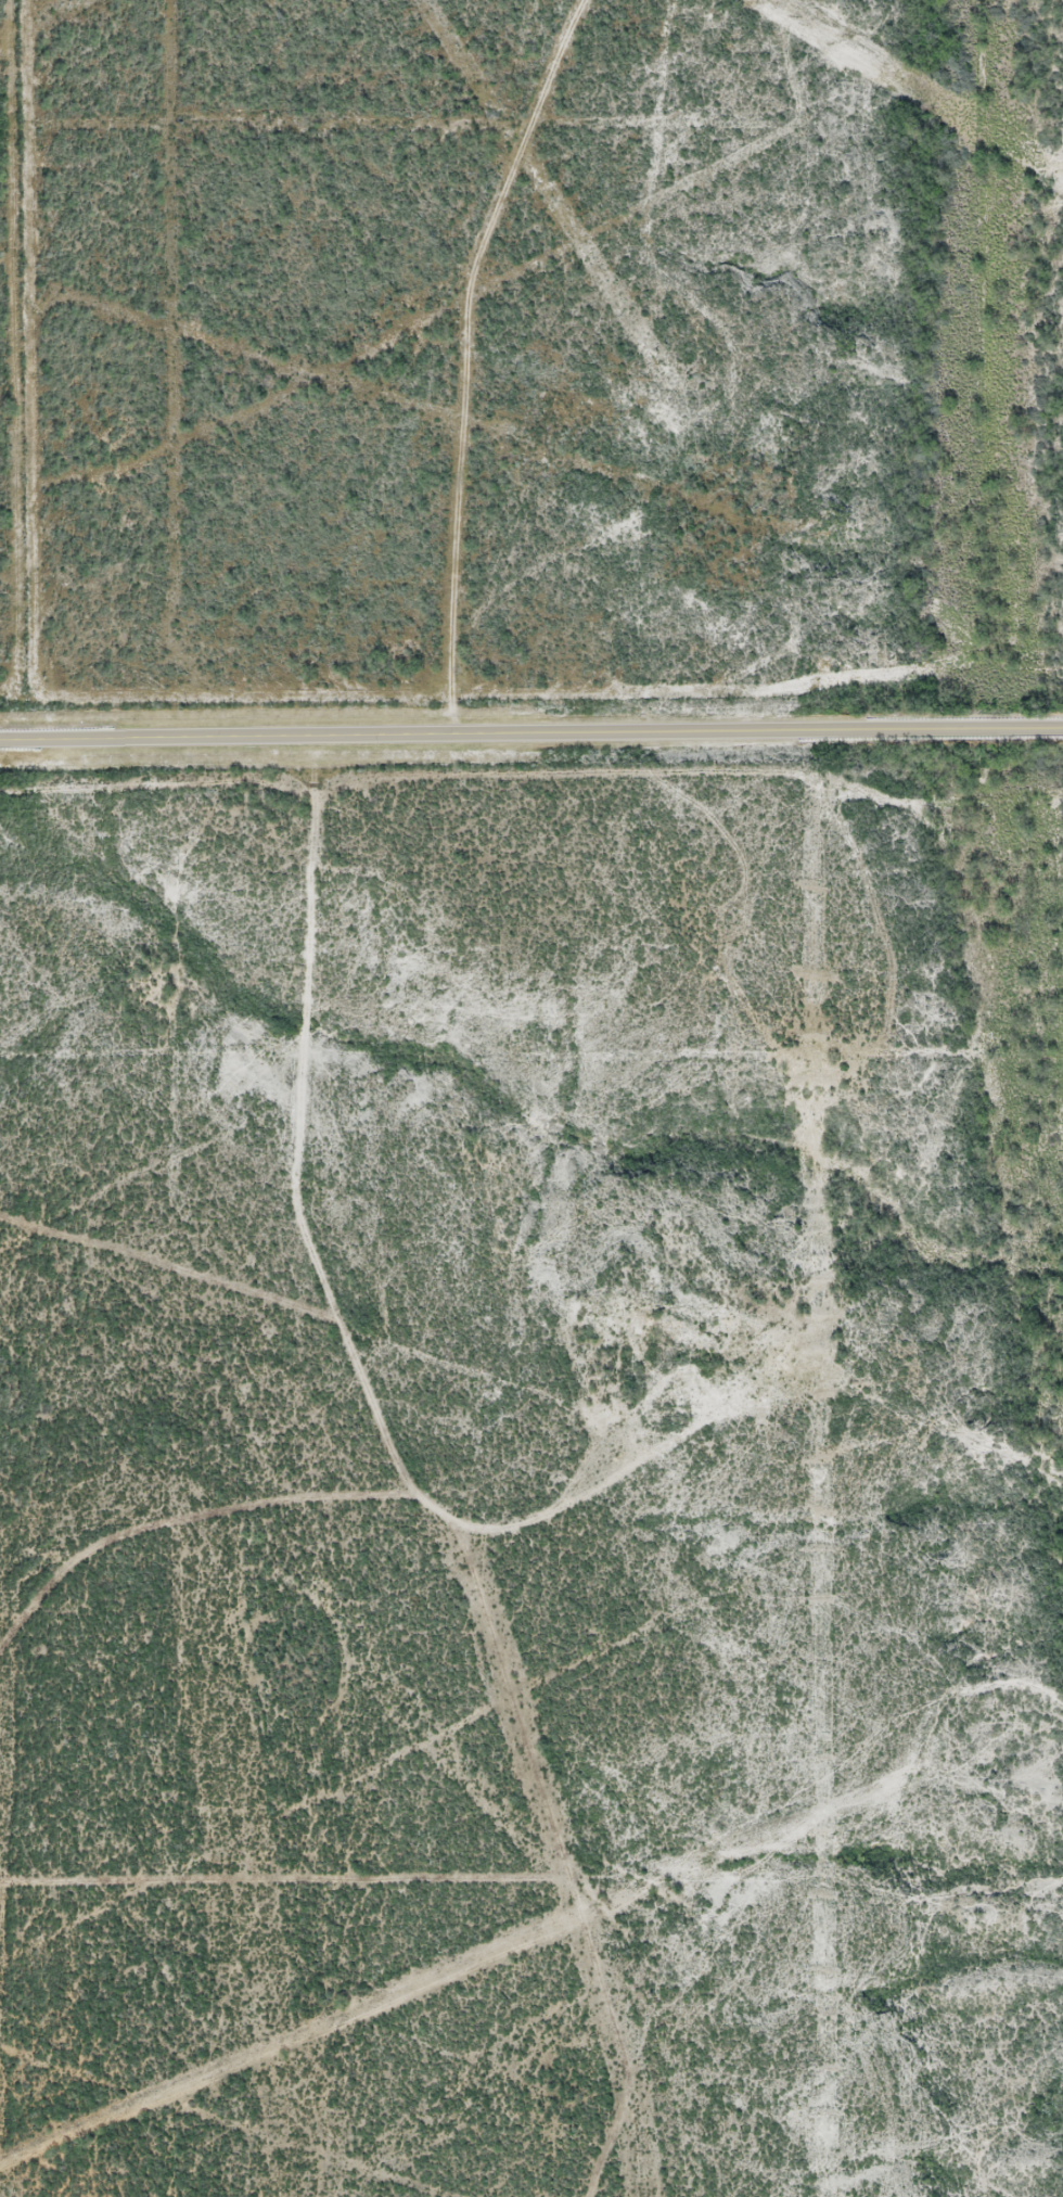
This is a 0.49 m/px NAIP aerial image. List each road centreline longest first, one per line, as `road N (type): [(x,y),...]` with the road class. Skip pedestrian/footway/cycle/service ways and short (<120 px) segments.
road 1 (residential): [(322,731),(295,1214),(431,1528),(494,1546),(532,1525),(645,1416)]
road 2 (secondary): [(0,735),(1062,728)]
road 3 (residential): [(457,728),(496,573),(533,531),(703,468),(771,400),(771,322),(673,213),(673,0)]

